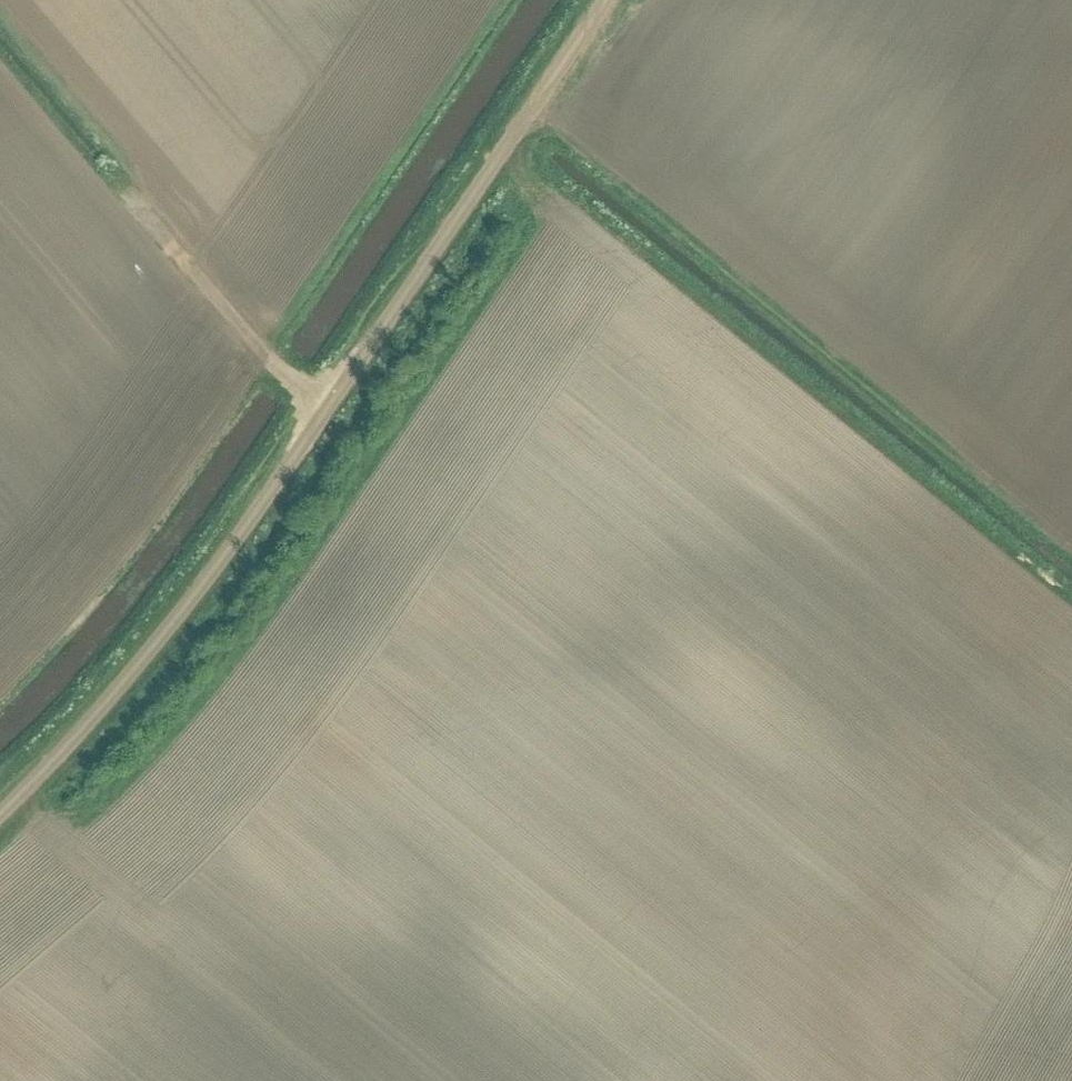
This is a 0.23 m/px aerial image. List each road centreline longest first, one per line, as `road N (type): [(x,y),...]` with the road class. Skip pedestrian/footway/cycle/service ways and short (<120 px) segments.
road 1 (unclassified): [(0,812),(112,693),(236,538),(605,0)]

